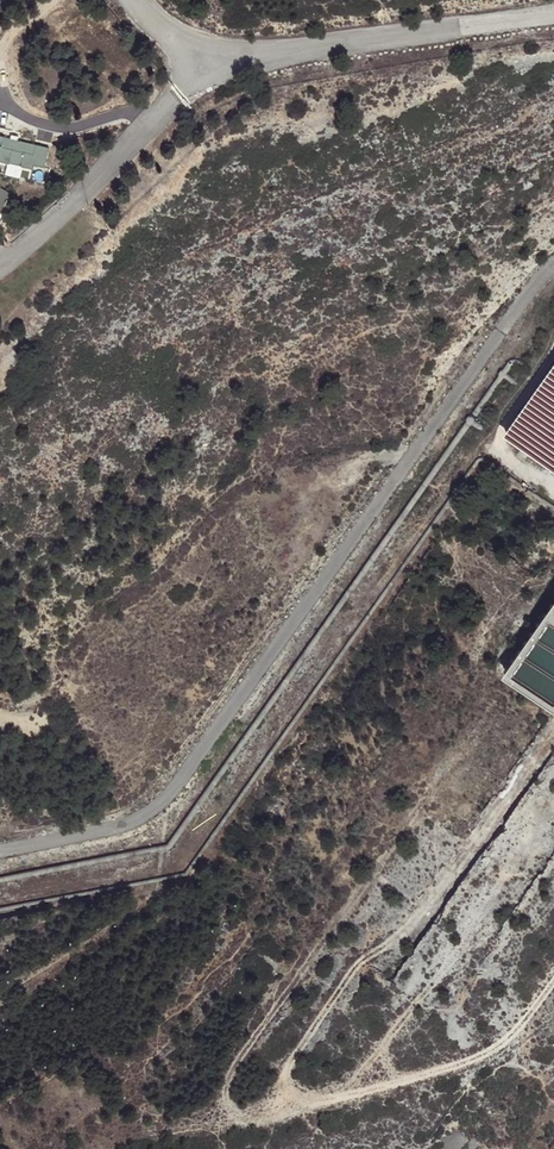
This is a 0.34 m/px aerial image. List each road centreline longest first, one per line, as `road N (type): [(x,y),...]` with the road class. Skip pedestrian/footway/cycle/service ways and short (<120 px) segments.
road 1 (track): [(553,982),(518,1030),(483,1056),(233,1113),(231,1069),(392,840)]
road 2 (track): [(304,1101),(287,1089),(290,1066),(355,967),(427,904),(553,736)]
road 3 (track): [(348,1091),(464,947)]
road 4 (track): [(553,354),(501,428),(499,447),(553,488)]

